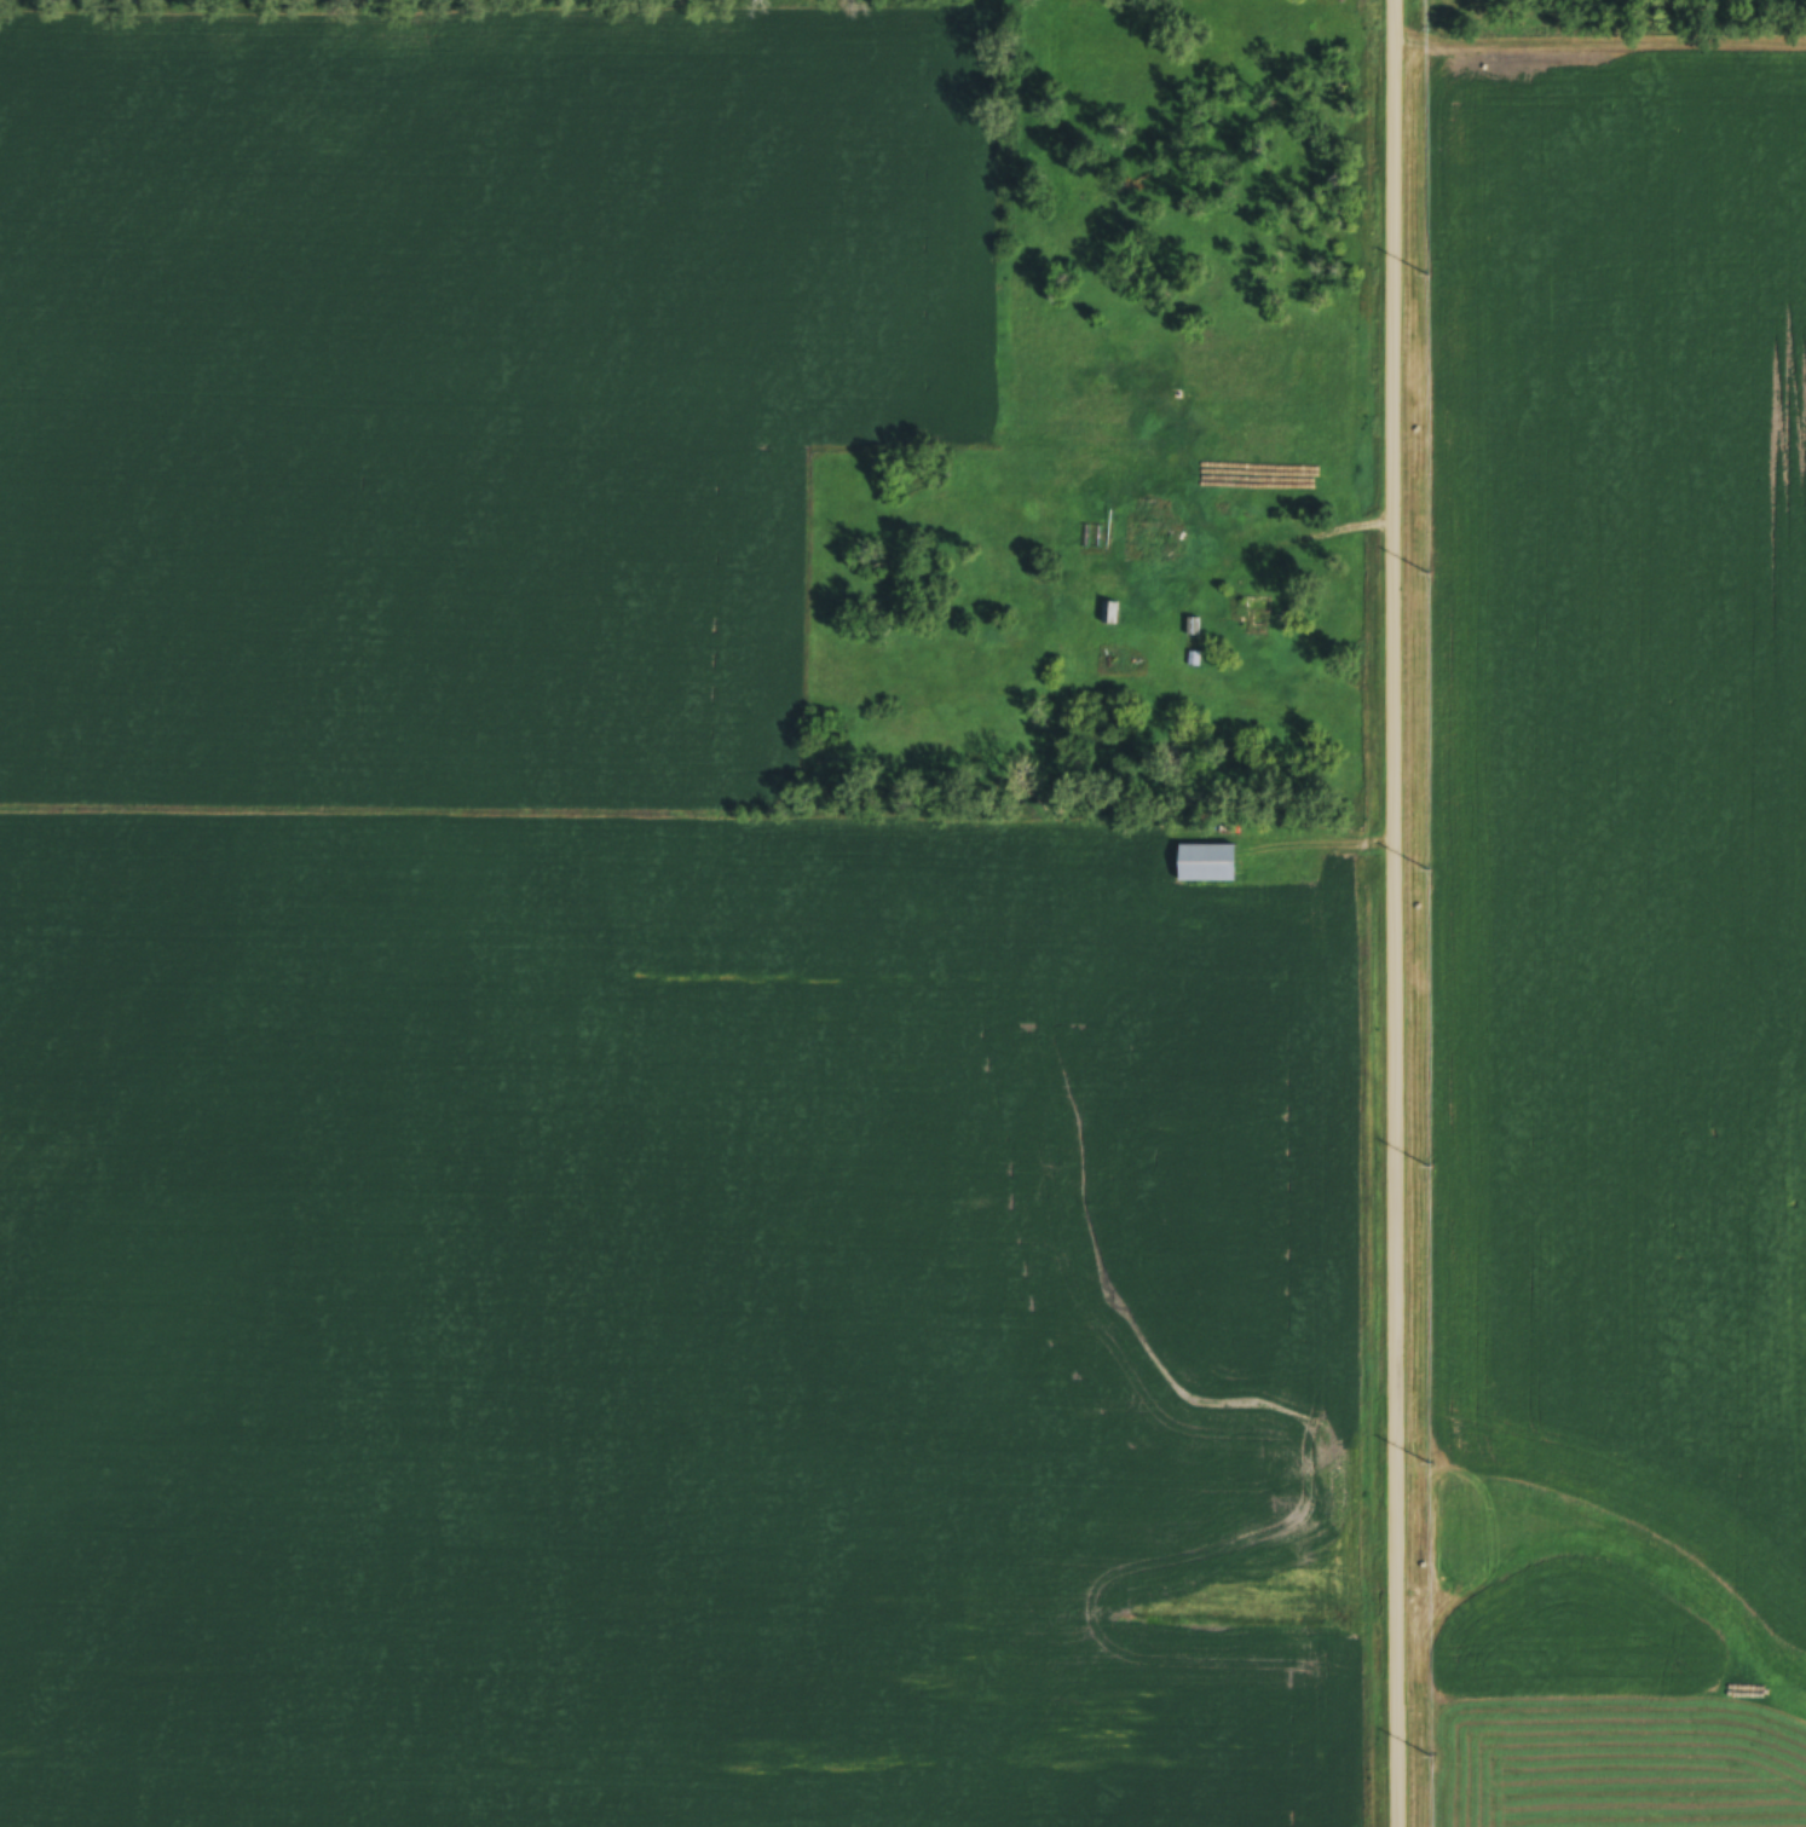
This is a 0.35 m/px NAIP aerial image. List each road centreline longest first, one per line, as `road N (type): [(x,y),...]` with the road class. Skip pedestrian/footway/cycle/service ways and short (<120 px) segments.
road 1 (residential): [(1400,1826),(1399,0)]

